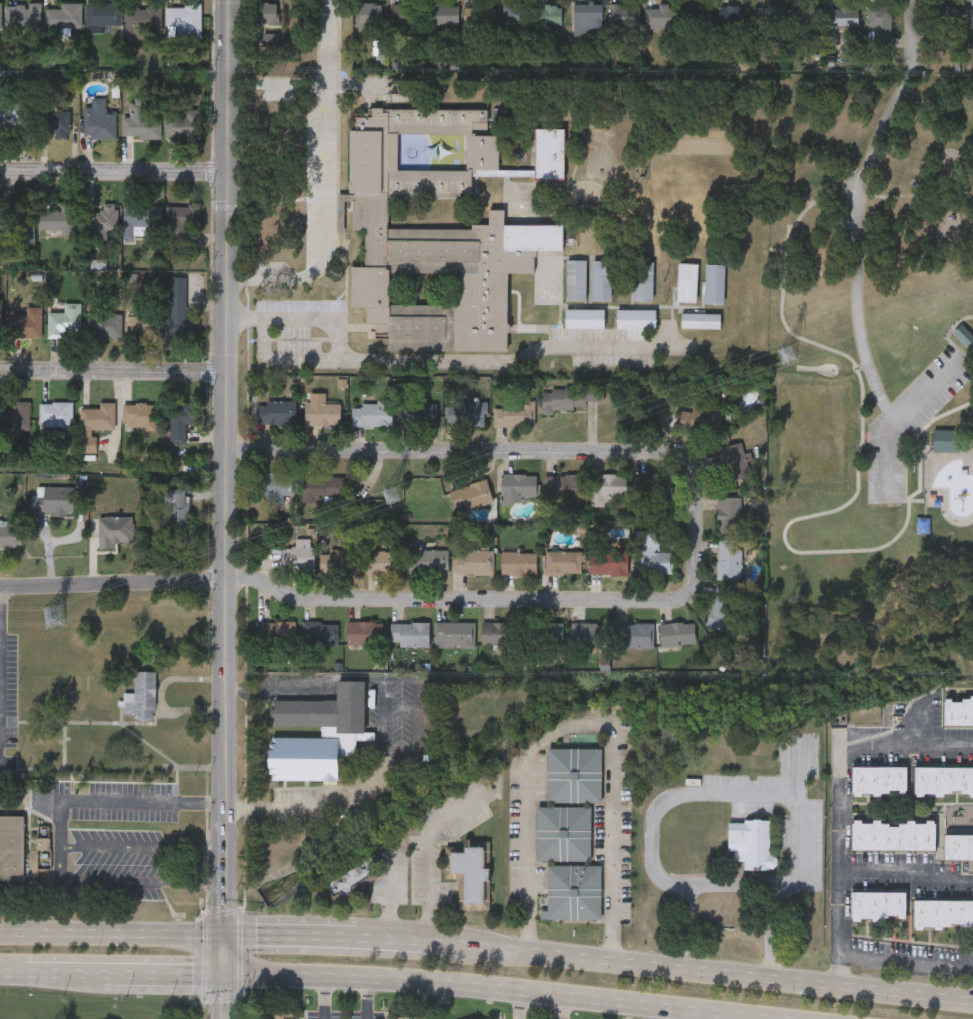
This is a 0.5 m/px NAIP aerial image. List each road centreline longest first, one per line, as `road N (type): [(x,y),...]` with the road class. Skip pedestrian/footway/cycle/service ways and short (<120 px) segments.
road 1 (tertiary): [(223,0),(222,1018)]
road 2 (residential): [(693,459),(694,572),(680,599),(310,603),(223,576)]
road 3 (primary): [(222,978),(428,982),(755,1018)]
road 4 (primary): [(972,997),(461,945)]
road 5 (residential): [(693,459),(223,448)]
road 6 (residential): [(223,576),(0,585)]
road 7 (residential): [(223,372),(0,370)]
road 8 (residential): [(223,172),(0,171)]
road 9 (primary): [(222,934),(0,929)]
road 10 (primary): [(359,936),(222,934)]

